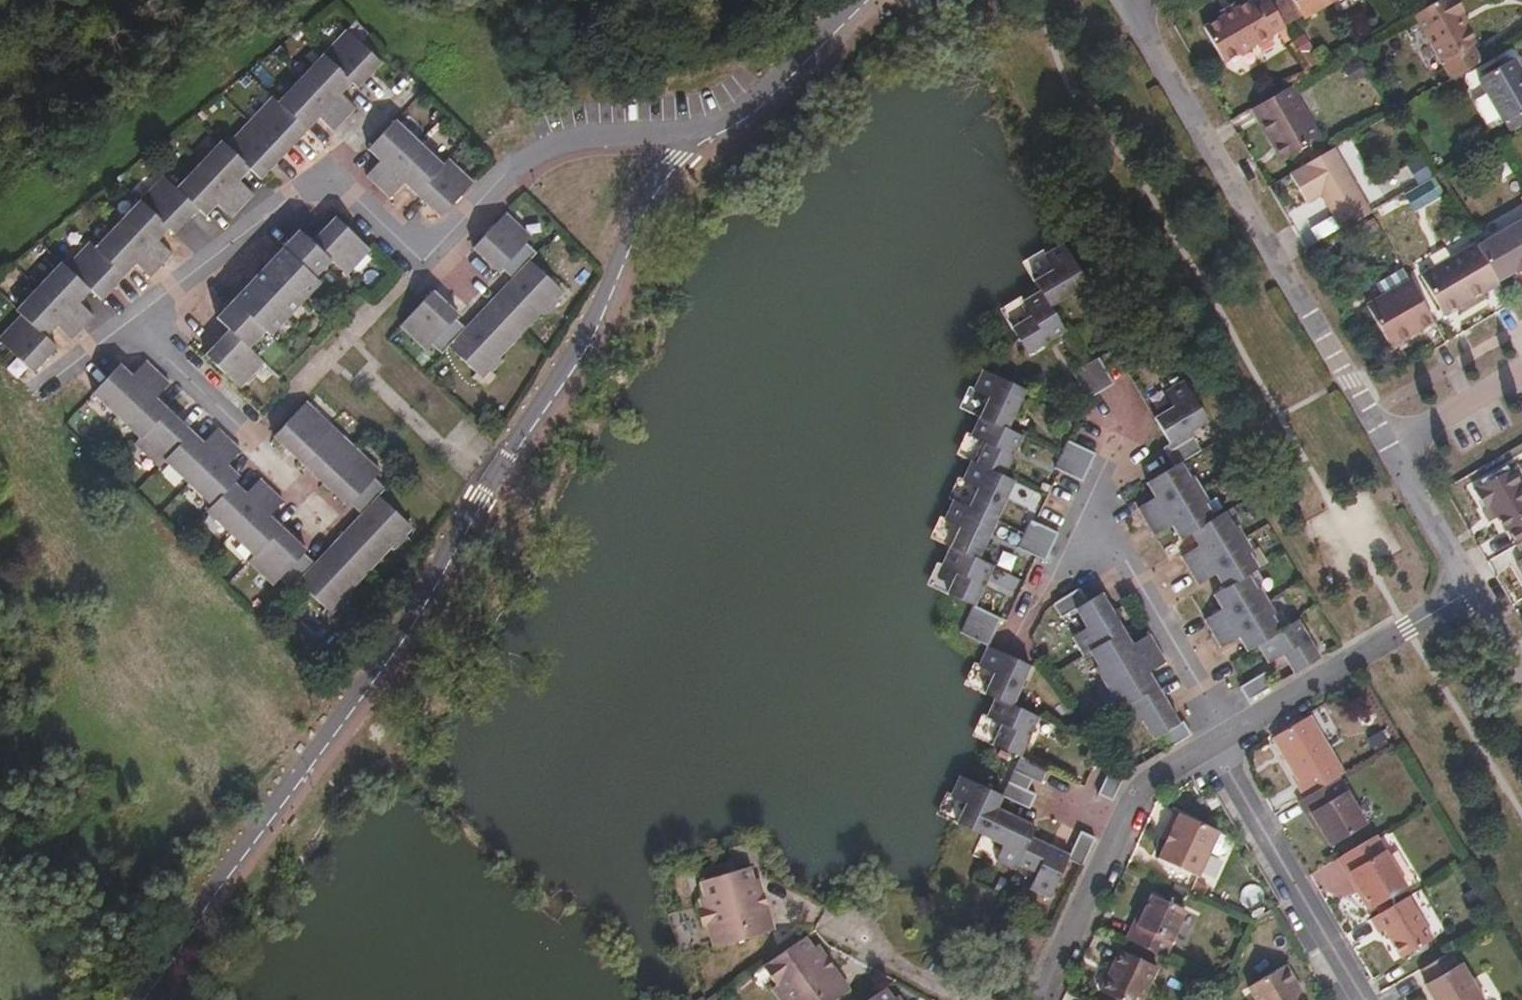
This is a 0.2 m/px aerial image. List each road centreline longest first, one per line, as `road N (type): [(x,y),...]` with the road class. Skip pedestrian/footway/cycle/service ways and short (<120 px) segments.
road 1 (unclassified): [(1399,448),(1133,0)]
road 2 (residential): [(1032,999),(1146,780),(1214,745)]
road 3 (residential): [(1214,745),(1374,999)]
road 4 (residential): [(1236,734),(1478,585)]
road 5 (residential): [(1236,734),(1094,501)]
road 6 (residential): [(1009,999),(826,928)]
road 7 (unclassified): [(1478,585),(1399,448)]
road 8 (residential): [(1021,638),(1094,501)]
road 9 (residential): [(1521,375),(1399,448)]

